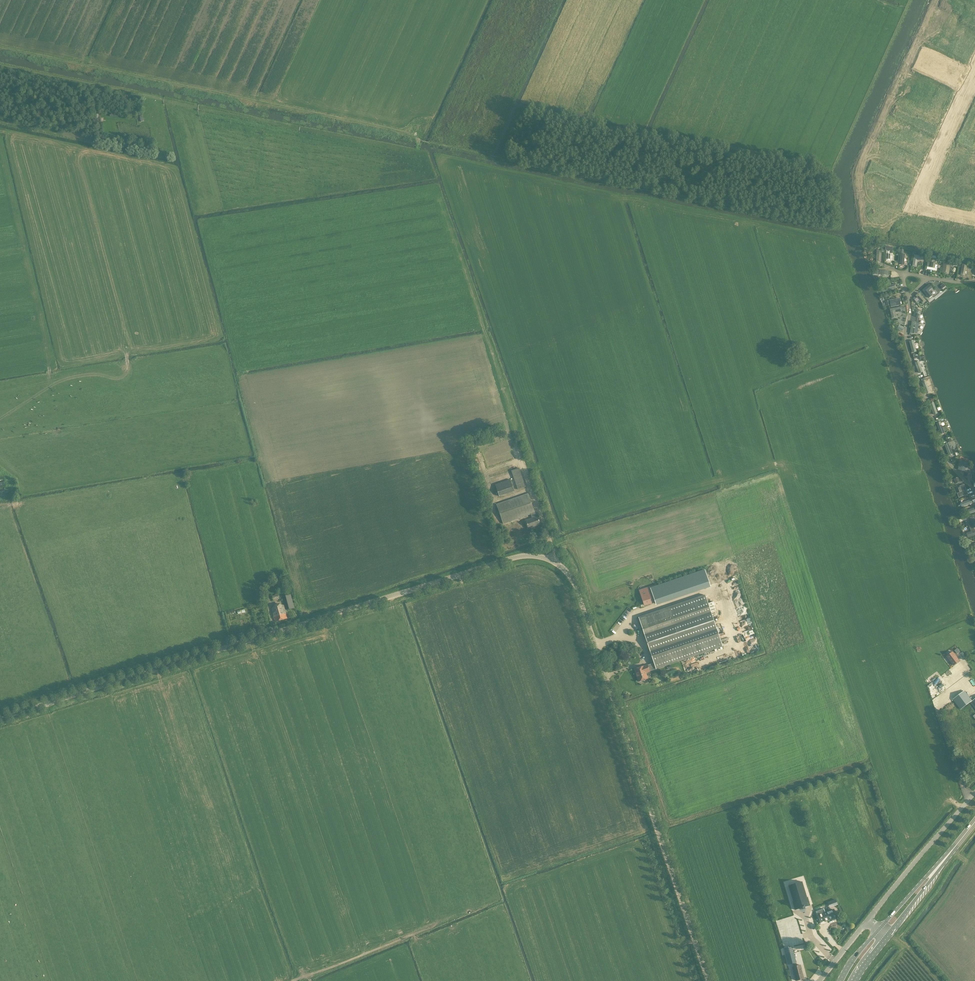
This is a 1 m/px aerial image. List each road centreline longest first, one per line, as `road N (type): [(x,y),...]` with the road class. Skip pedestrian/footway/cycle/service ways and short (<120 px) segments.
road 1 (unclassified): [(710,980),(577,590),(547,559),(514,558),(0,718)]
road 2 (track): [(169,99),(0,65)]
road 3 (unclassified): [(867,921),(974,790)]

